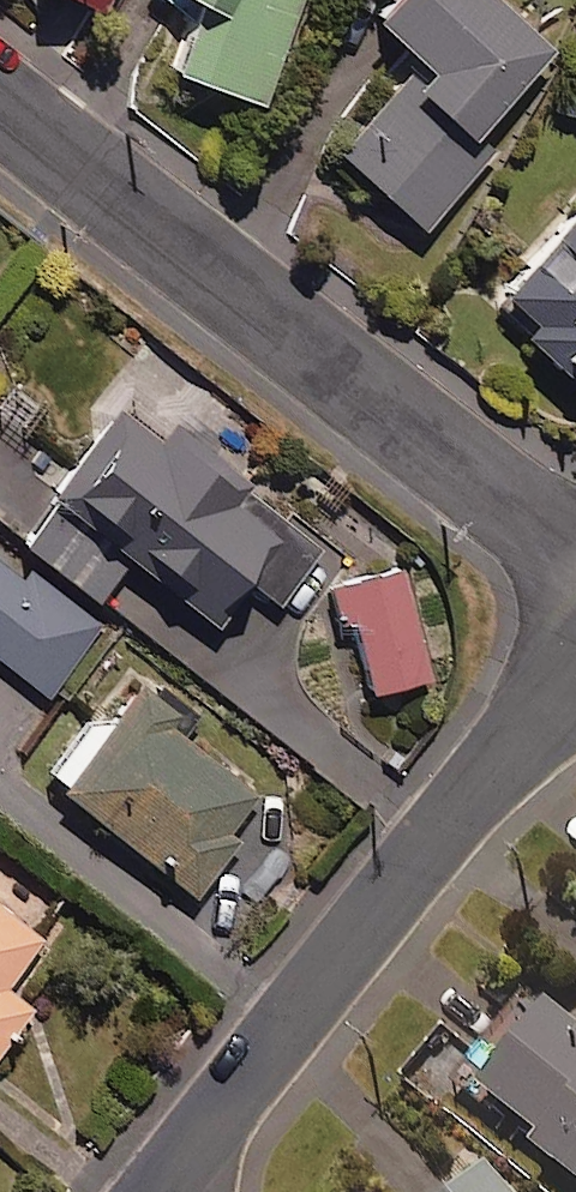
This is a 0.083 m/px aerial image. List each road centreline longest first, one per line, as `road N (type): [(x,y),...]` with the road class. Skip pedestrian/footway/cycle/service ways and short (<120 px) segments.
road 1 (residential): [(575,554),(0,102)]
road 2 (residential): [(575,686),(159,1191)]

